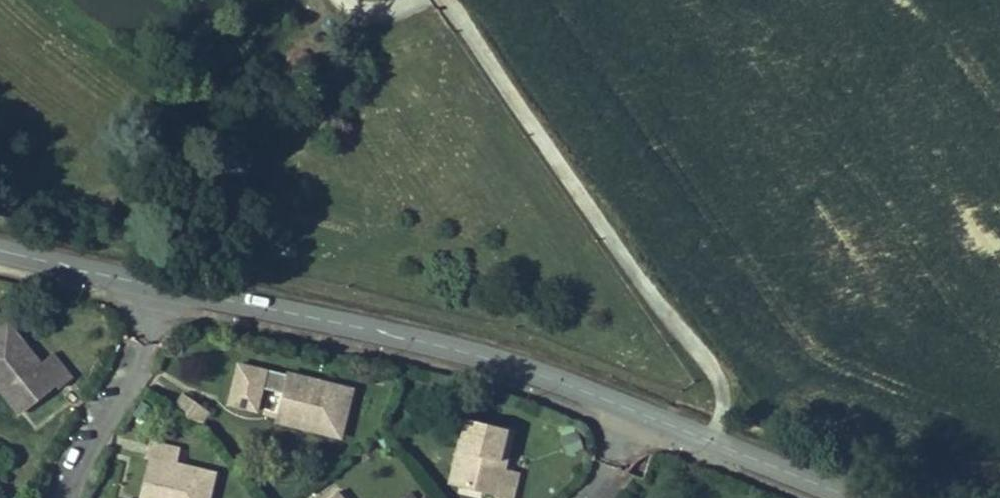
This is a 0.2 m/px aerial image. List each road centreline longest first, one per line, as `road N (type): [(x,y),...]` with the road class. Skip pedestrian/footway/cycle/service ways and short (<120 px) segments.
road 1 (tertiary): [(165,280),(433,338),(633,406)]
road 2 (tertiary): [(633,406),(863,497)]
road 3 (residential): [(165,280),(62,497)]
road 4 (tertiary): [(0,242),(165,280)]

